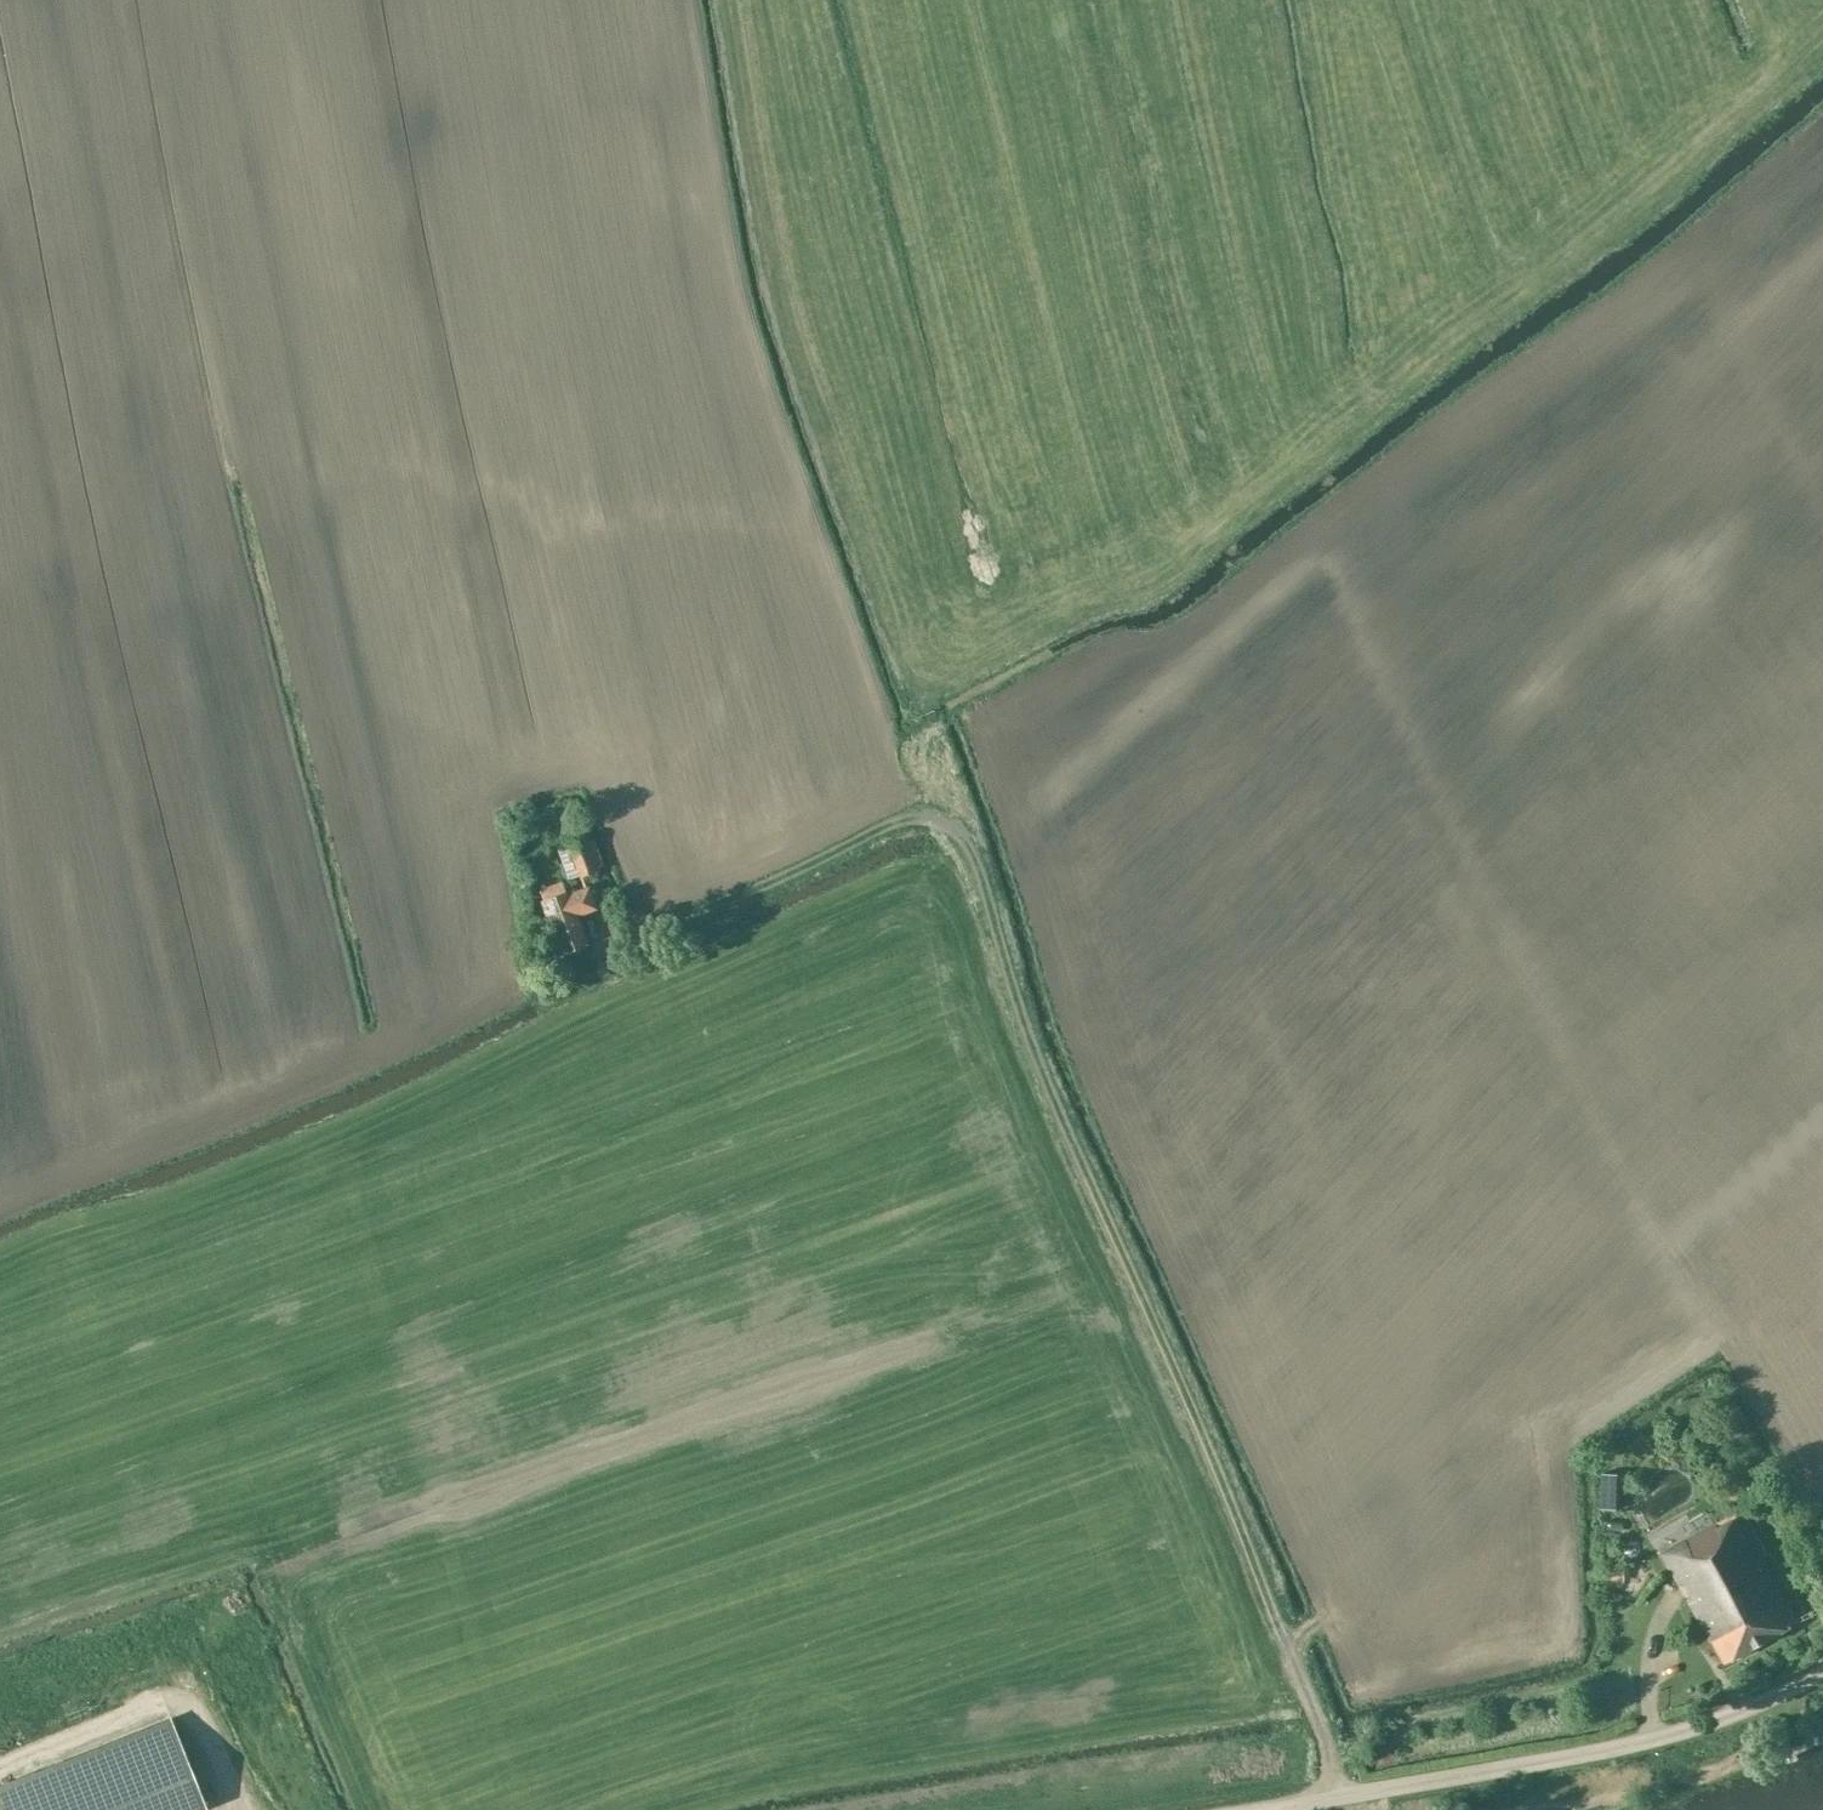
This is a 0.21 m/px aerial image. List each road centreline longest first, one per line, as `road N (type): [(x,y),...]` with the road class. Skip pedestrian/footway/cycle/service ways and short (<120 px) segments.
road 1 (unclassified): [(1280,1809),(1631,1752),(1702,1733),(1822,1676)]
road 2 (track): [(178,1688),(0,1759)]

